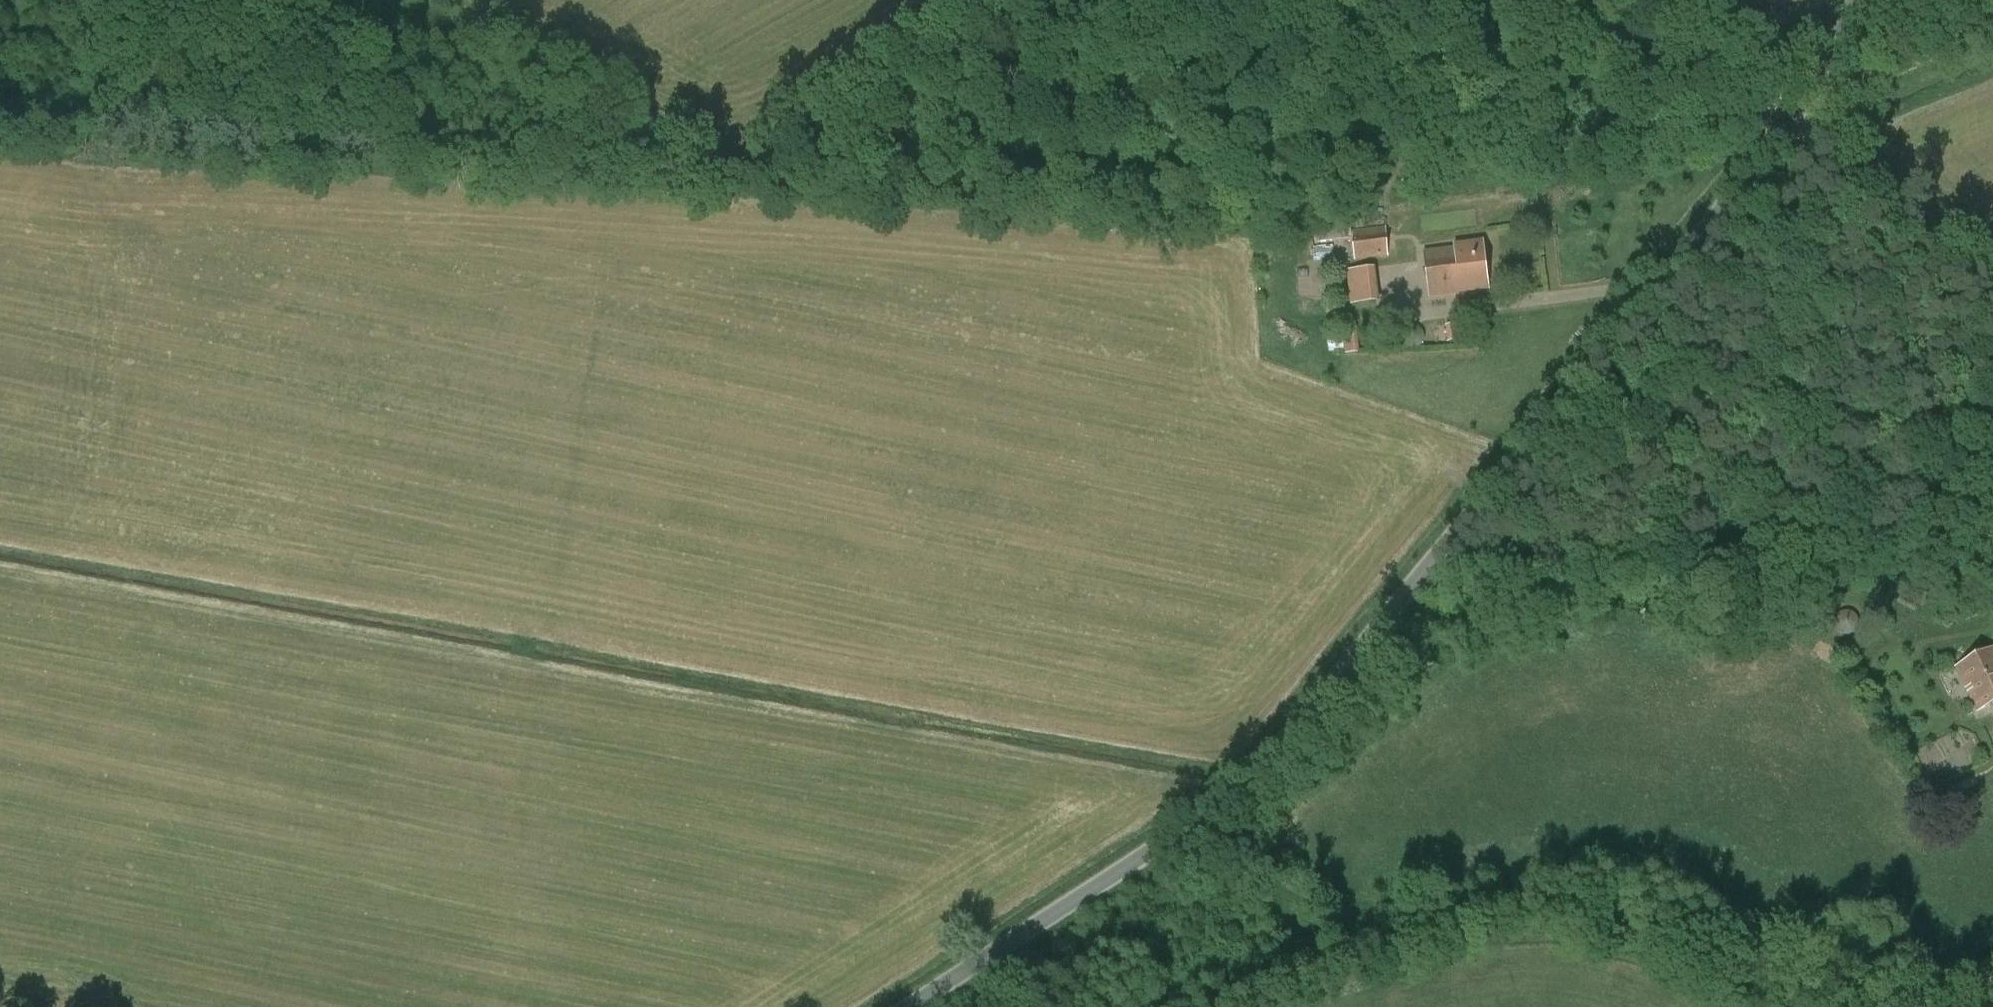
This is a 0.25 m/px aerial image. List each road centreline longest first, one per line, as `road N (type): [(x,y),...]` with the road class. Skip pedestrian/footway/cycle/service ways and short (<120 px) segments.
road 1 (tertiary): [(910,1006),(1151,852),(1291,735),(1796,119),(1856,0)]
road 2 (track): [(1796,119),(1992,302)]
road 3 (track): [(1796,119),(1992,30)]
road 4 (track): [(1796,119),(1665,0)]

